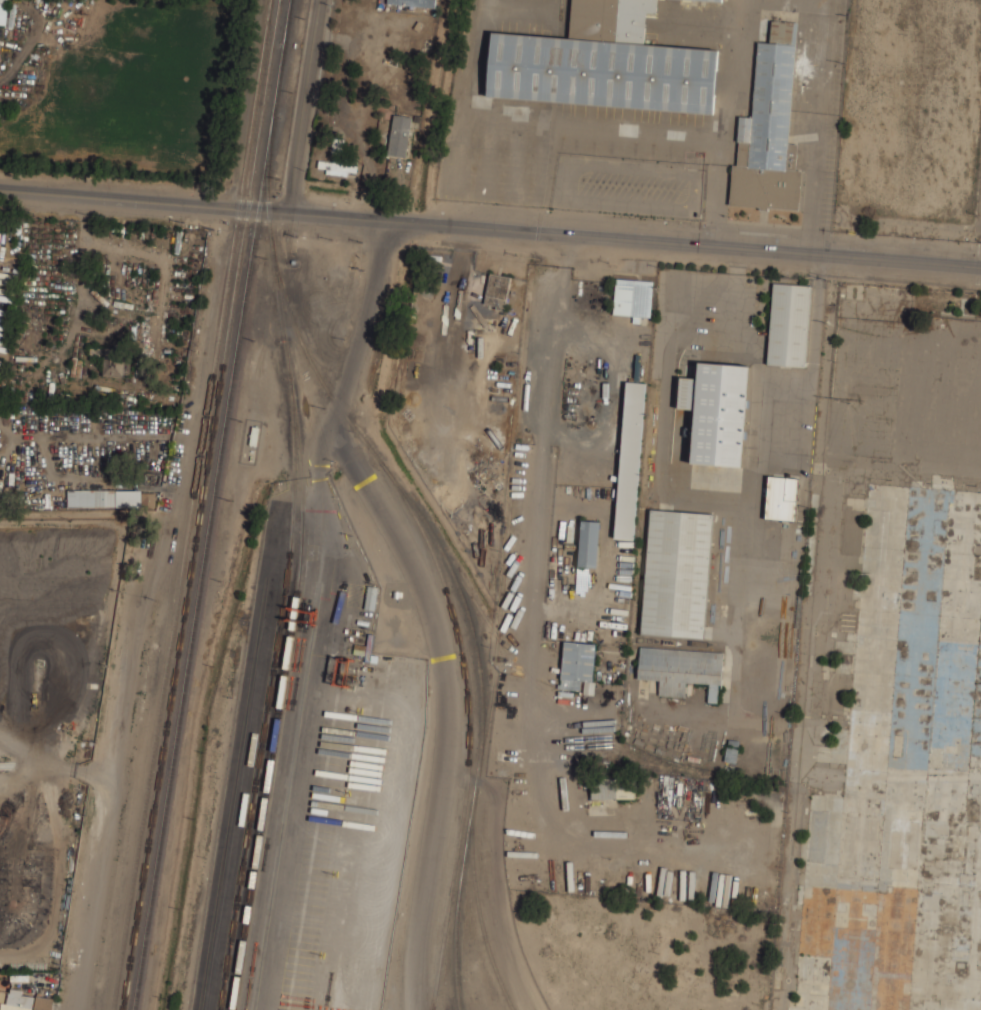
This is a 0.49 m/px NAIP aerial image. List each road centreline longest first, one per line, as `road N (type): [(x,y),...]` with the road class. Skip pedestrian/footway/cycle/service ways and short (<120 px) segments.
road 1 (residential): [(415,1009),(444,761),(444,673),(421,595),(329,423),(386,222)]
road 2 (secondary): [(980,269),(259,210)]
road 3 (residential): [(194,424),(138,639),(77,1009)]
road 4 (secondary): [(259,210),(0,188)]
road 5 (residential): [(329,423),(325,467),(349,579),(340,645)]
road 6 (tertiary): [(321,0),(291,215)]

